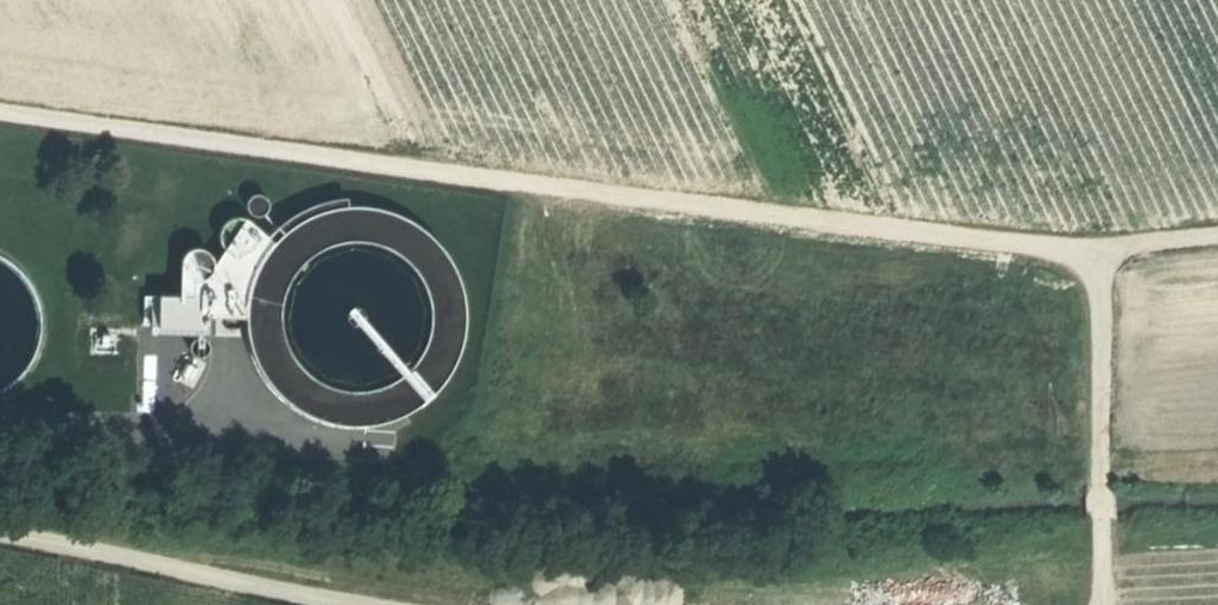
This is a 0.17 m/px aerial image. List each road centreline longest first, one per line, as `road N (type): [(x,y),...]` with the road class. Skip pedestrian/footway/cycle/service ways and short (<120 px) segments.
road 1 (track): [(1217,240),(1094,251),(0,120)]
road 2 (track): [(488,604),(0,532)]
road 3 (track): [(1107,604),(1094,251)]
road 4 (track): [(452,178),(366,0)]

